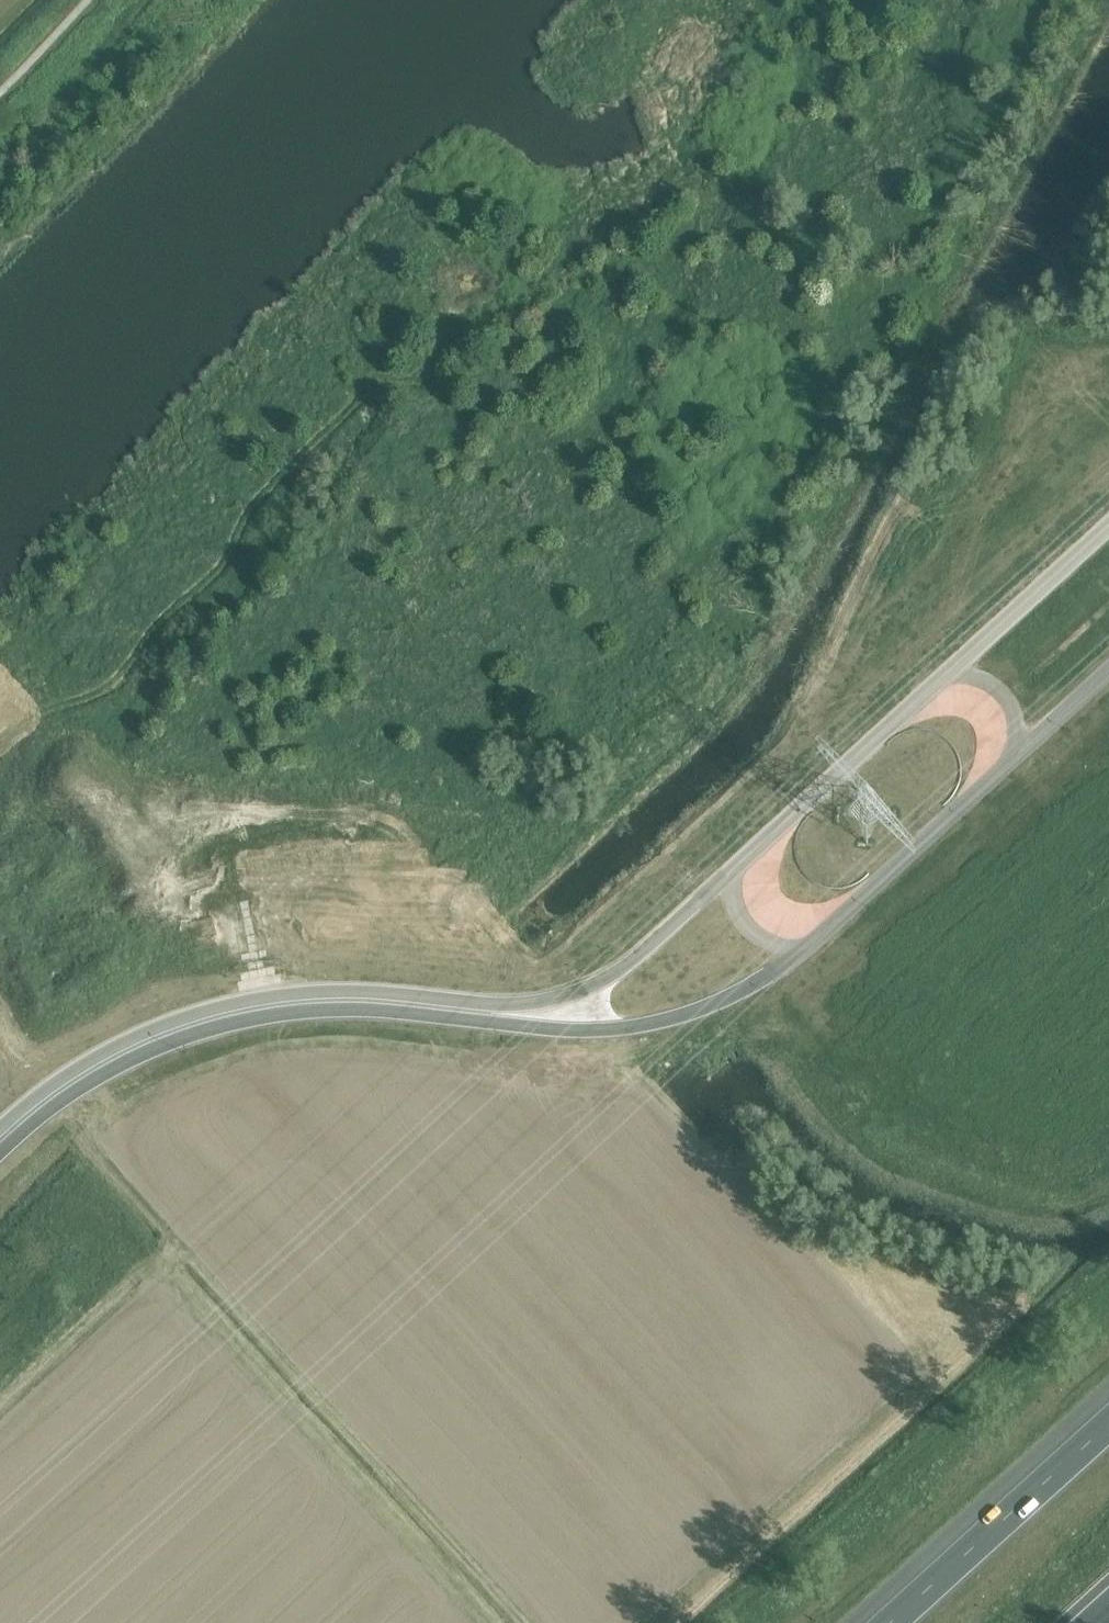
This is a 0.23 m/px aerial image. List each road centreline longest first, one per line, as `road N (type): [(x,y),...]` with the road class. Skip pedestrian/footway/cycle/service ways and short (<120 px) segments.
road 1 (tertiary): [(518,1018),(307,1002),(235,1013),(89,1071),(0,1138)]
road 2 (tertiary): [(518,1018),(614,1027),(682,1016),(806,950)]
road 3 (motorway): [(1108,1423),(891,1622)]
road 4 (tertiary): [(735,867),(606,981),(518,1018)]
road 5 (tertiary): [(924,695),(735,867)]
road 6 (tertiary): [(1108,527),(924,695)]
road 7 (tertiary): [(806,950),(985,785)]
road 8 (tertiary): [(985,785),(1108,671)]
road 9 (tertiary): [(985,785),(990,728),(982,712),(954,696),(924,695)]
road 10 (tertiary): [(735,867),(738,911),(750,933),(785,950),(806,950)]

